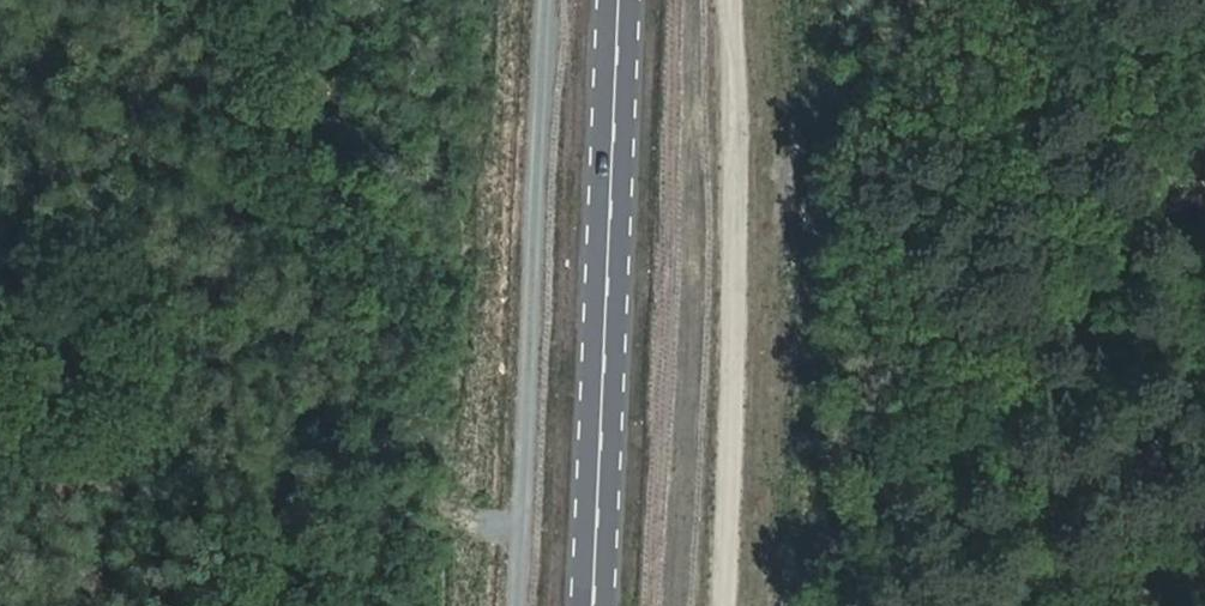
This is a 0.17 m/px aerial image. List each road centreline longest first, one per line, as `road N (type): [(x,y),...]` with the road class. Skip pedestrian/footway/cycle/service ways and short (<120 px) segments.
road 1 (track): [(553,0),(525,605)]
road 2 (primary): [(600,605),(627,0)]
road 3 (track): [(1204,114),(1159,198),(858,541)]
road 4 (track): [(0,476),(94,486),(187,455),(372,510)]

